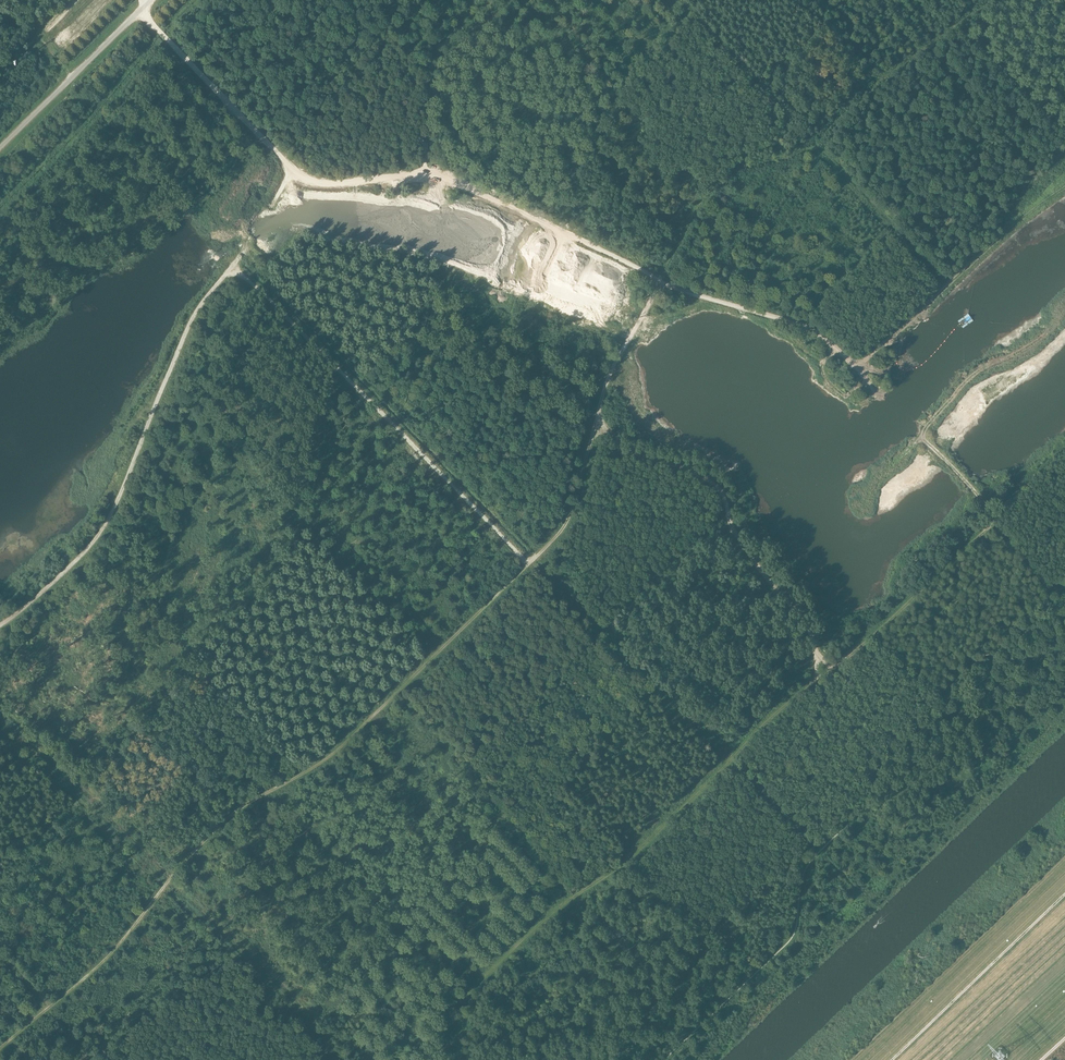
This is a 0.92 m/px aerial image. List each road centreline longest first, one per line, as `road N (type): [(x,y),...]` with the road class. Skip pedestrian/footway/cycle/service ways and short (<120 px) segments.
road 1 (track): [(0,1048),(91,974),(232,813),(324,762),(533,560),(237,256)]
road 2 (track): [(140,0),(170,43),(304,180),(200,301),(127,492),(69,572),(0,630)]
road 3 (track): [(993,0),(843,114),(819,152),(731,174),(704,203),(605,384),(572,517),(533,560)]
road 4 (track): [(304,180),(424,174),(455,182),(683,293),(779,318),(826,340),(857,371)]
road 5 (track): [(731,766),(465,998),(460,1059)]
road 6 (track): [(731,766),(996,522)]
road 7 (track): [(1064,164),(857,371)]
road 8 (track): [(893,1059),(1064,895)]
road 9 (tertiary): [(0,148),(155,0)]
road 10 (track): [(926,443),(1057,588)]

